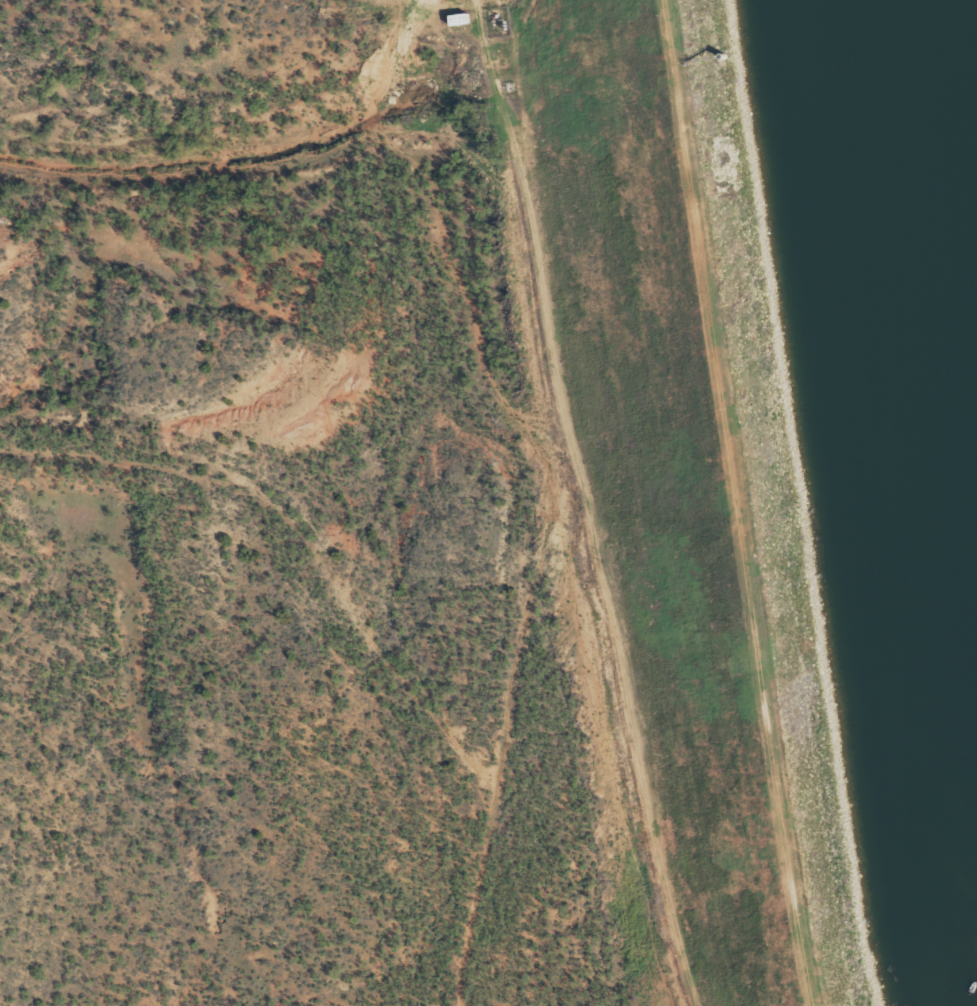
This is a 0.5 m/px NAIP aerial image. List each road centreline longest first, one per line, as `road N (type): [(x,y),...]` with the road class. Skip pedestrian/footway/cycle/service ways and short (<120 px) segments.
road 1 (residential): [(507,0),(527,252),(543,303),(543,464),(513,798),(516,1005)]

